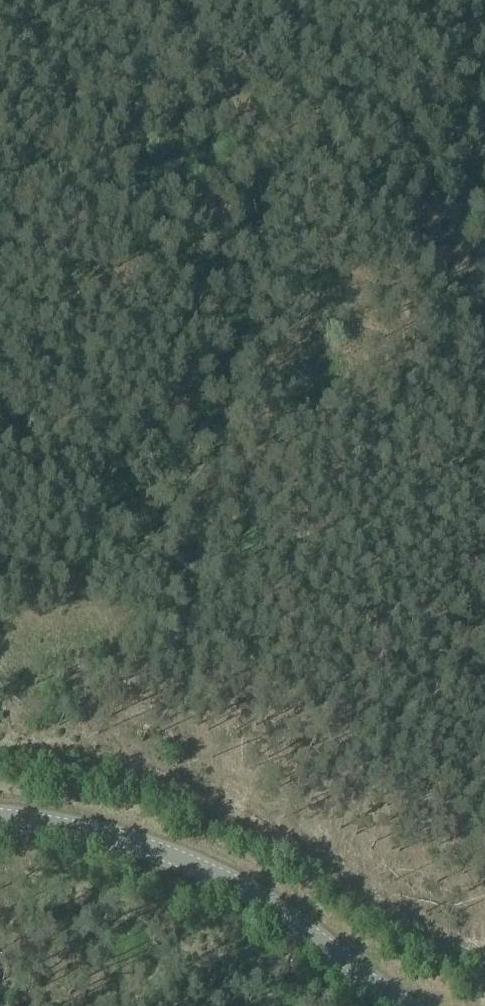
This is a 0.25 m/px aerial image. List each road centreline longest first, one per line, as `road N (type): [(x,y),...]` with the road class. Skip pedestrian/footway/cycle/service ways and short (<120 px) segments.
road 1 (tertiary): [(0,813),(137,836),(223,870),(409,1005)]

